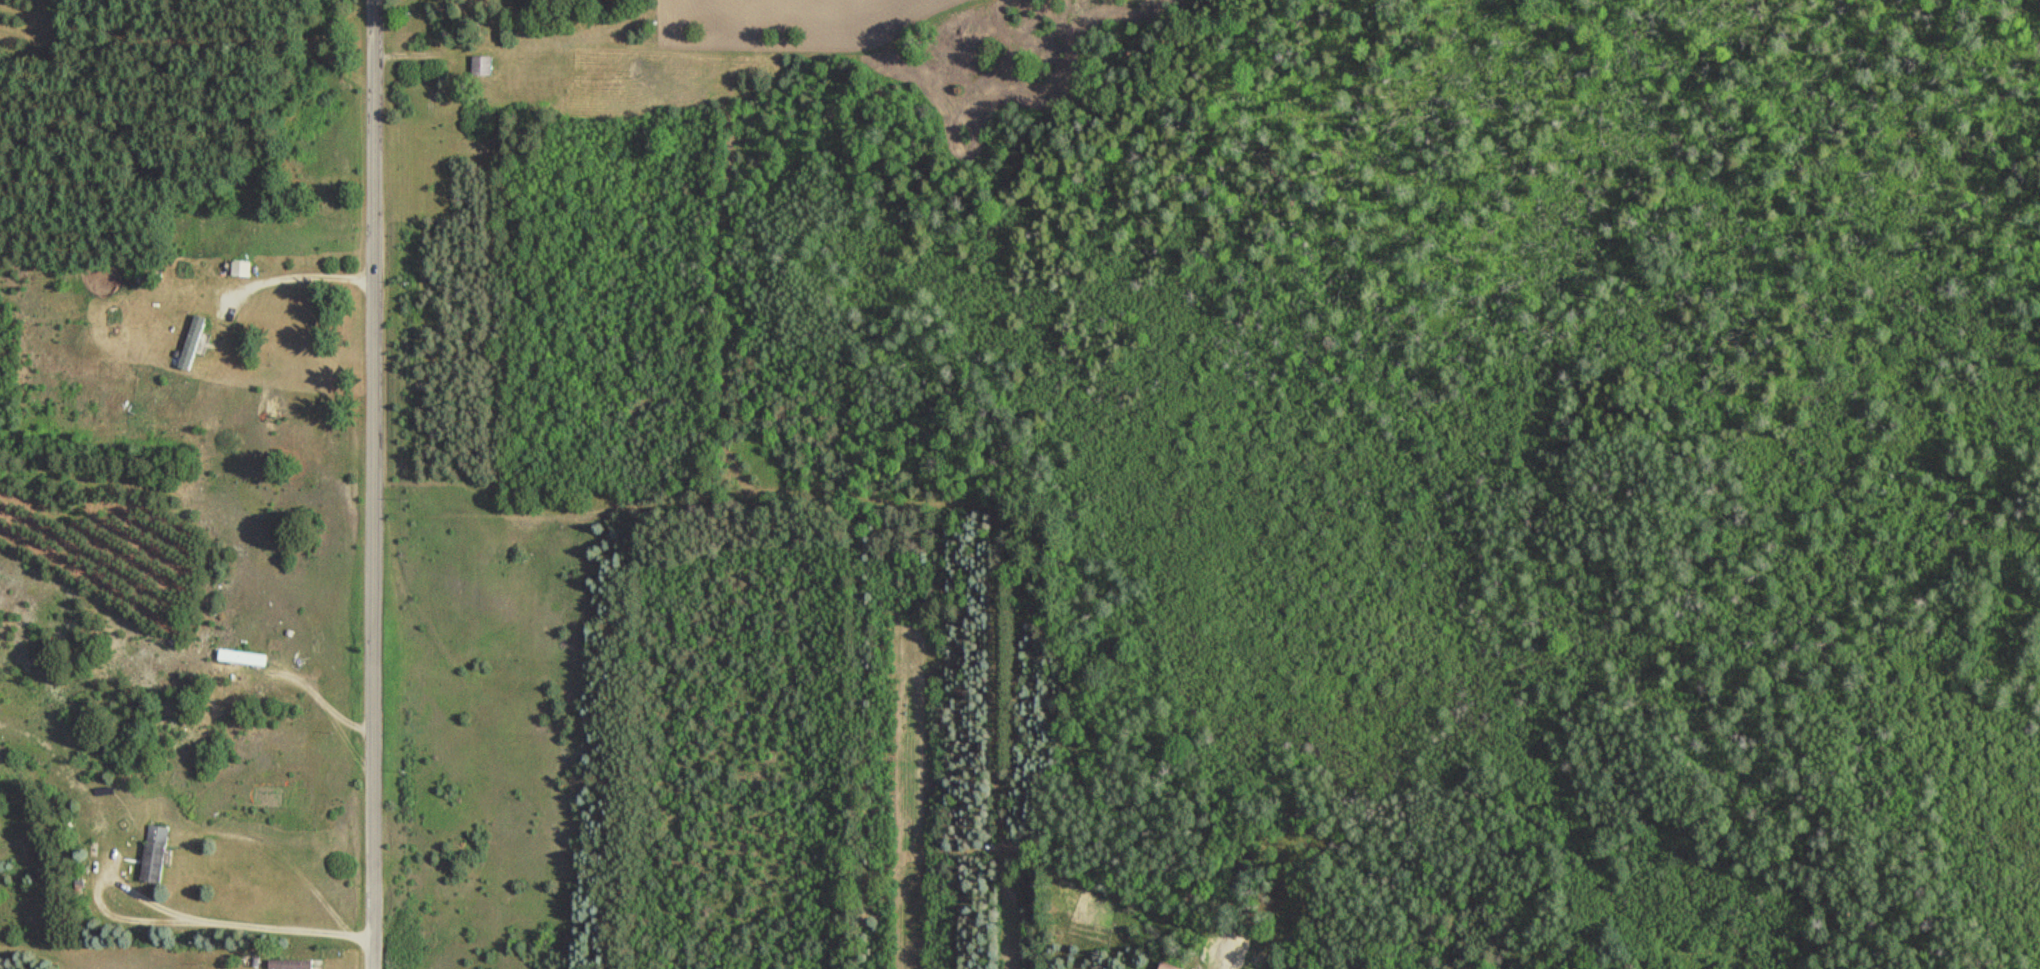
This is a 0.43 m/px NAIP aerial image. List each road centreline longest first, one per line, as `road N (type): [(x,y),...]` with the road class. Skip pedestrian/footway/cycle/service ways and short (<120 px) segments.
road 1 (residential): [(369,968),(374,0)]

